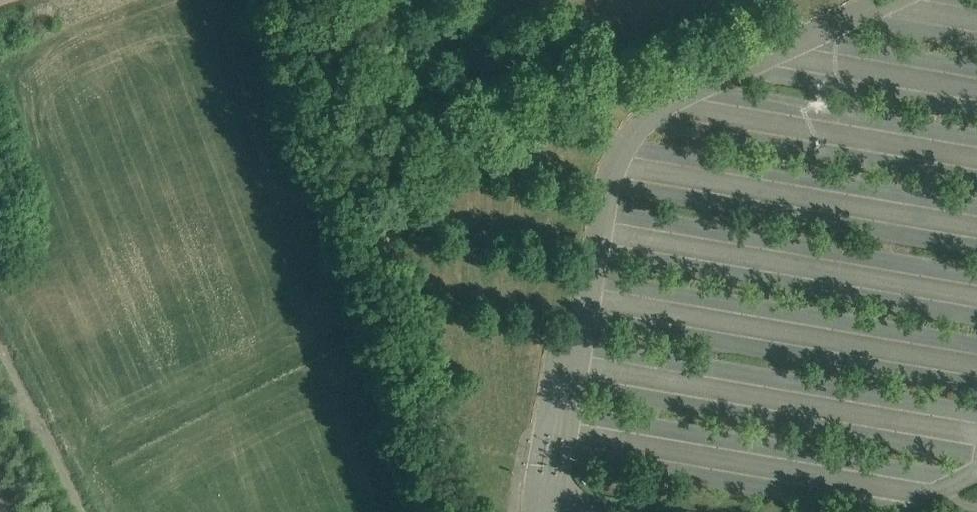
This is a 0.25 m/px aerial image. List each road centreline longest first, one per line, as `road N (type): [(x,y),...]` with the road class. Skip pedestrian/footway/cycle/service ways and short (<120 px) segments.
road 1 (unclassified): [(0,353),(82,511)]

